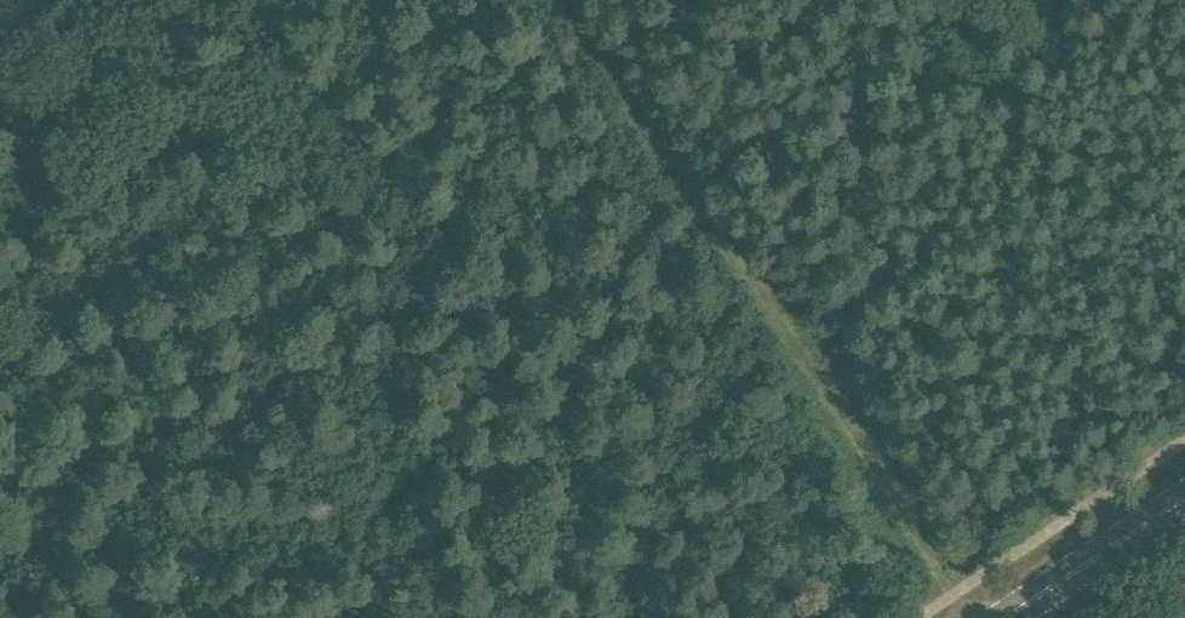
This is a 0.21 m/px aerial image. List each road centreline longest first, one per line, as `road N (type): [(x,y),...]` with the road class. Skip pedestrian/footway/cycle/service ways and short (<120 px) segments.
road 1 (primary): [(1005,617),(1184,498)]

